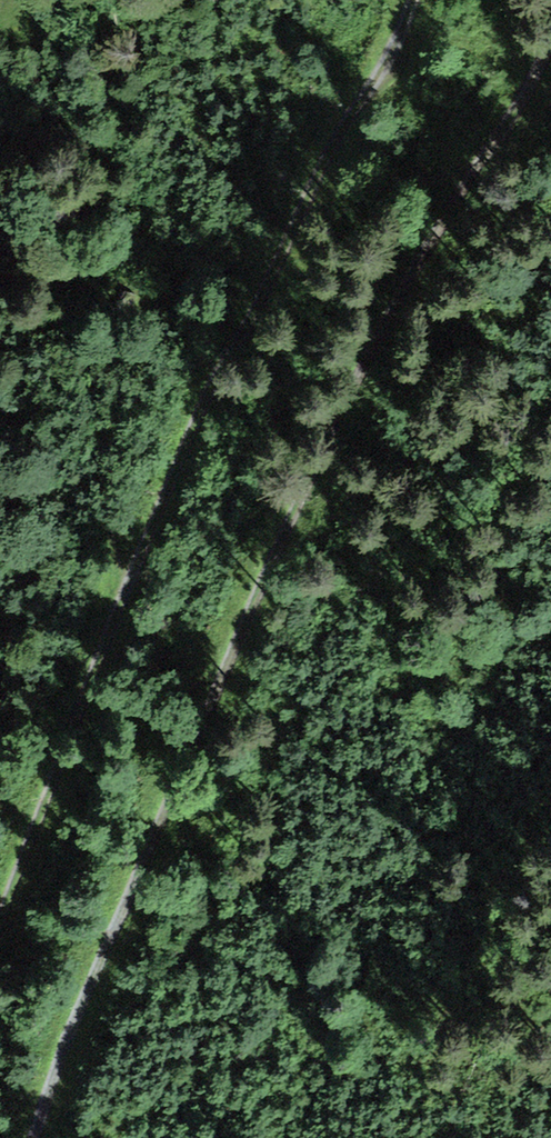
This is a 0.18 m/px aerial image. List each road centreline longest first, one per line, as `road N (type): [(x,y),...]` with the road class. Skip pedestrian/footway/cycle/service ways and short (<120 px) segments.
road 1 (track): [(550,37),(374,333),(209,696),(33,1137)]
road 2 (track): [(0,916),(217,367),(413,0)]

